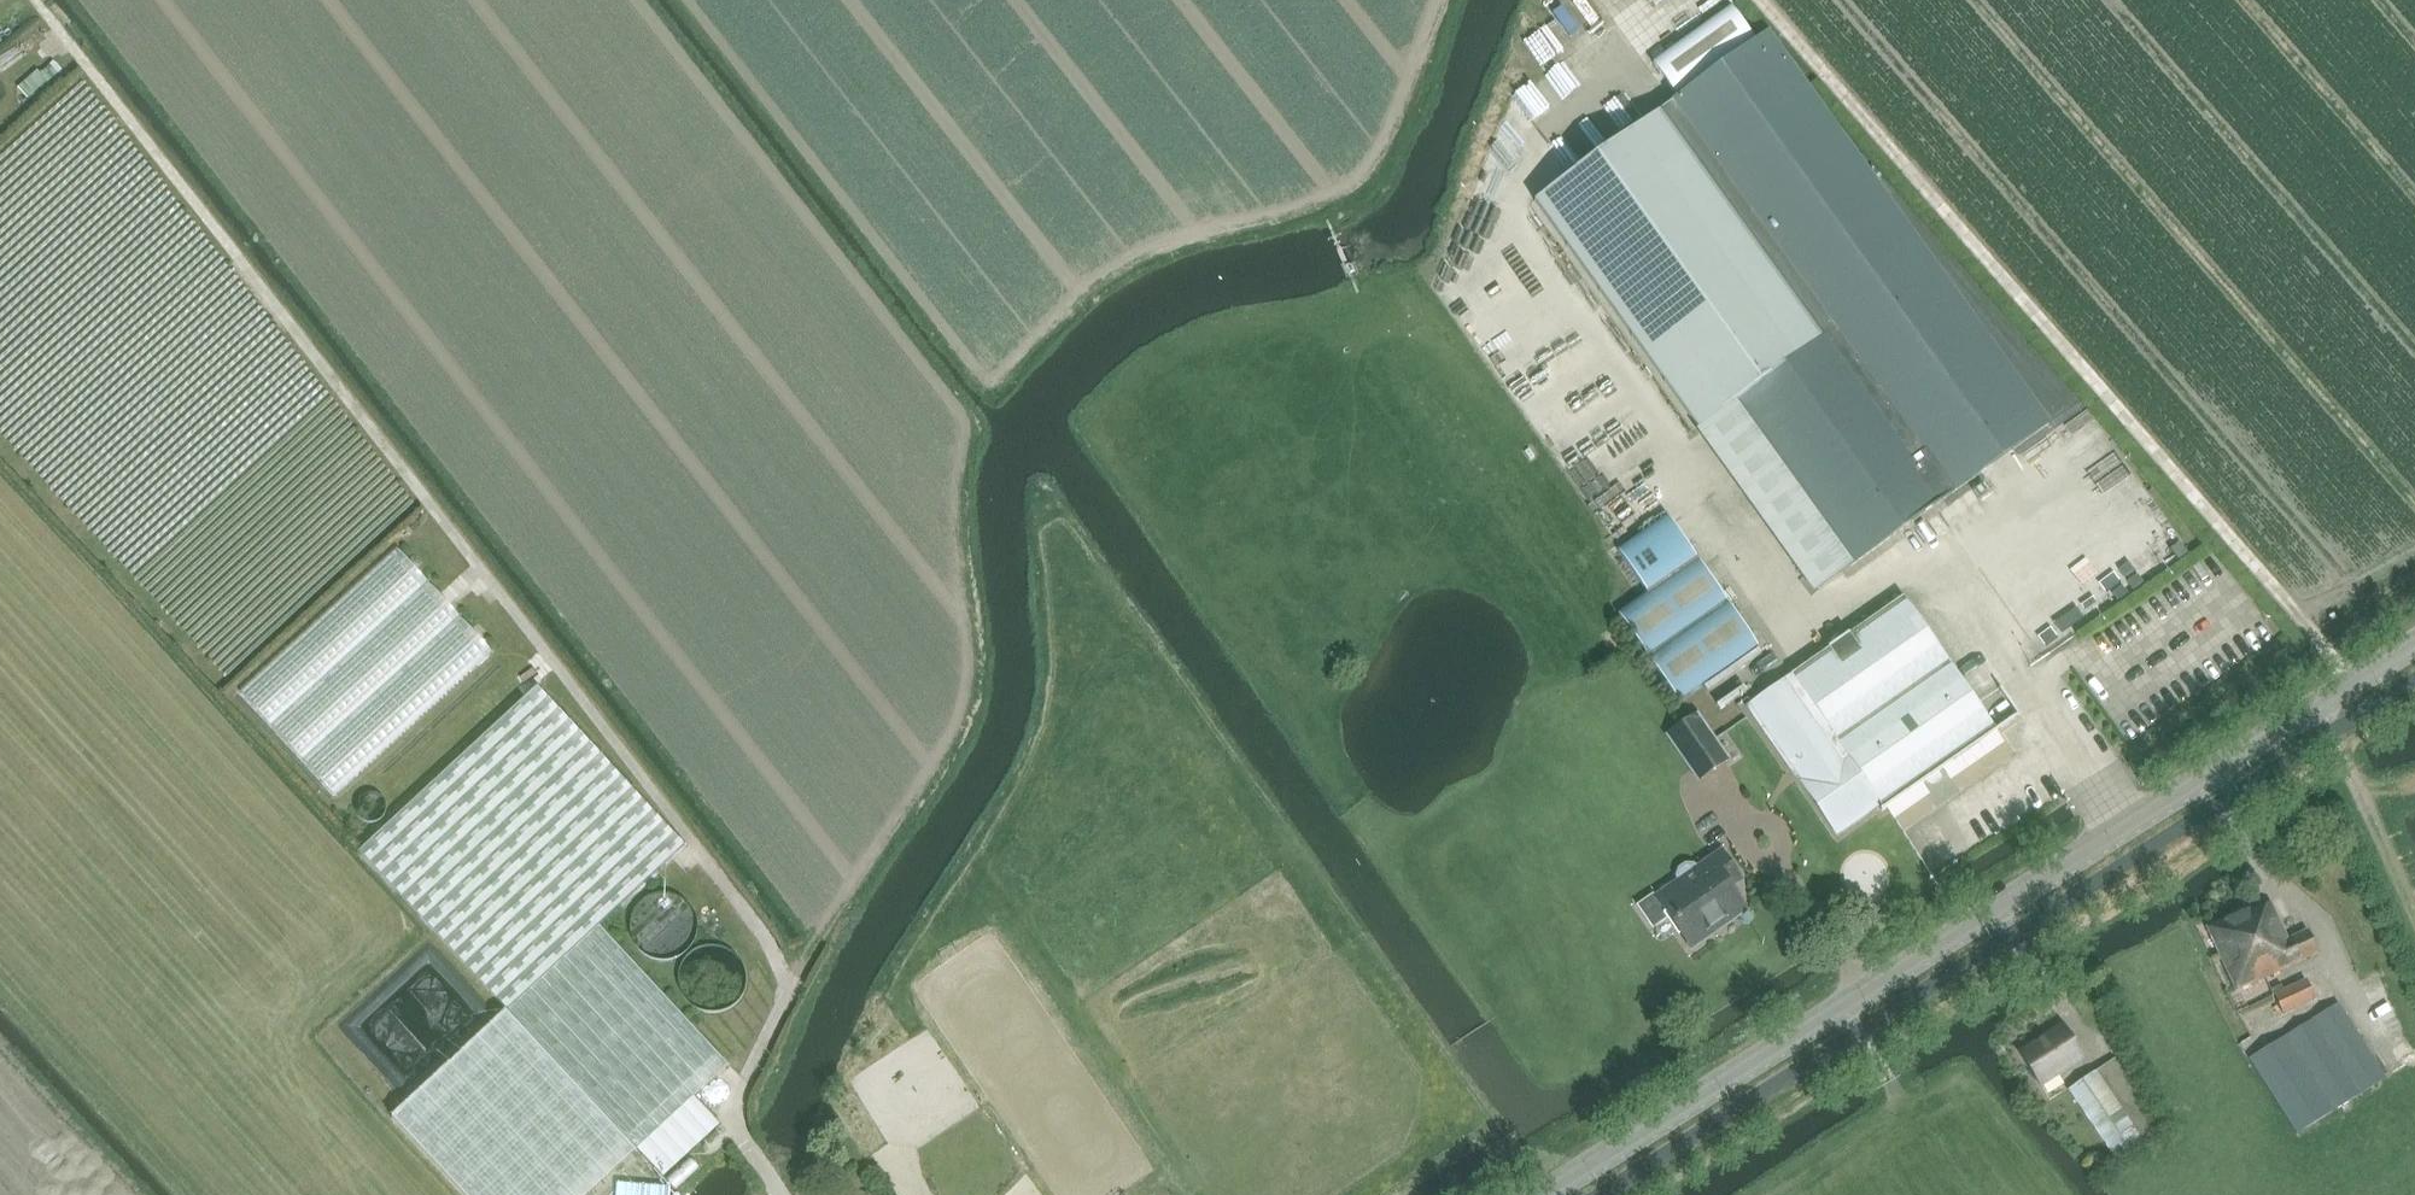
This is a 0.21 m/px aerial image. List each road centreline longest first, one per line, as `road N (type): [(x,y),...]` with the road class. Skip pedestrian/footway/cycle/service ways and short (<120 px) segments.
road 1 (tertiary): [(1543,1194),(2414,644)]
road 2 (track): [(1760,0),(2352,684)]

